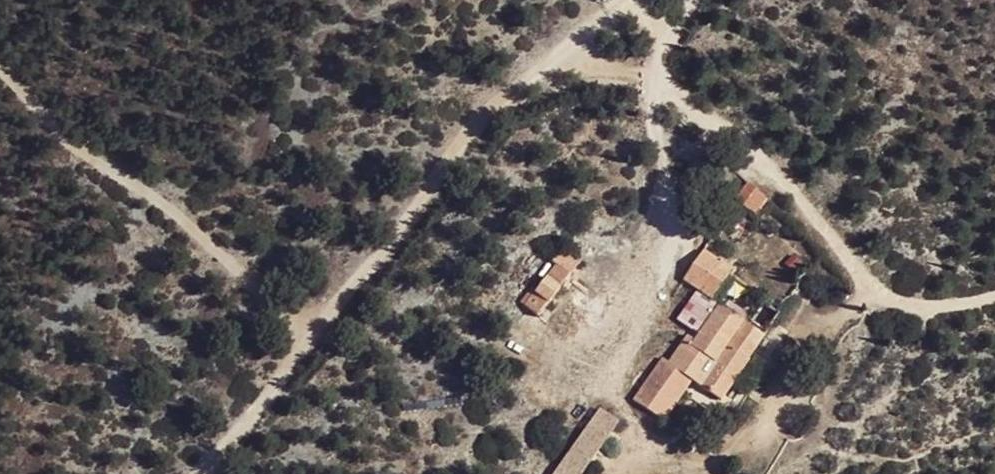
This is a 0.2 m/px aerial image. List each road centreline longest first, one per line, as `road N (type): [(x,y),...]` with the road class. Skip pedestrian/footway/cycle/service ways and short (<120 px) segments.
road 1 (track): [(686,0),(660,48),(660,72),(782,179),(858,271),(894,299),(938,310),(994,297)]
road 2 (track): [(620,0),(462,145),(316,331)]
road 3 (track): [(316,331),(56,133),(0,67)]
road 4 (track): [(316,331),(200,473)]

